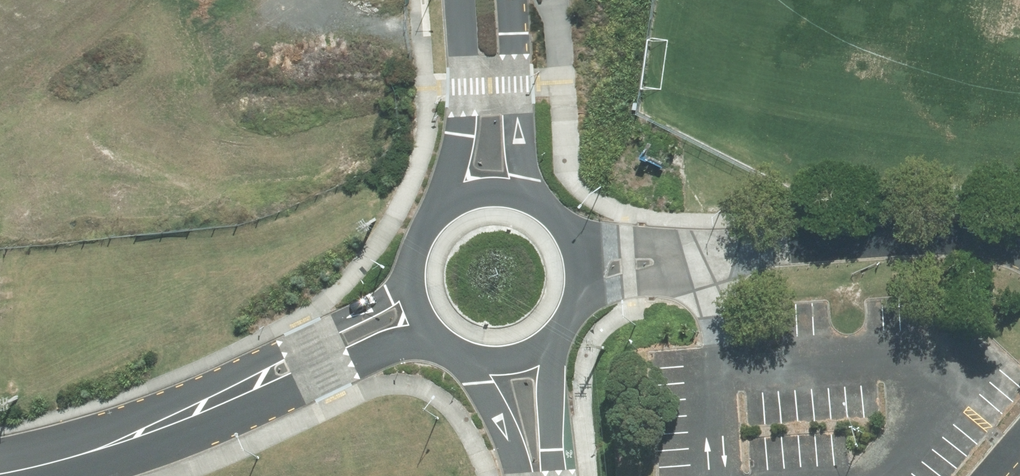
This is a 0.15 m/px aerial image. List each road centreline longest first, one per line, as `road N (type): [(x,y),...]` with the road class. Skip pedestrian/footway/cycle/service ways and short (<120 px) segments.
road 1 (residential): [(233,397),(48,465),(0,474)]
road 2 (residential): [(233,397),(413,267)]
road 3 (tertiary): [(441,215),(465,86),(459,0)]
road 4 (tertiary): [(510,0),(521,139),(540,207)]
road 5 (residential): [(431,332),(352,366),(233,397)]
road 6 (tertiary): [(540,207),(566,231),(581,277),(560,335)]
road 7 (tertiary): [(560,335),(541,475)]
road 8 (tertiary): [(523,475),(459,354)]

